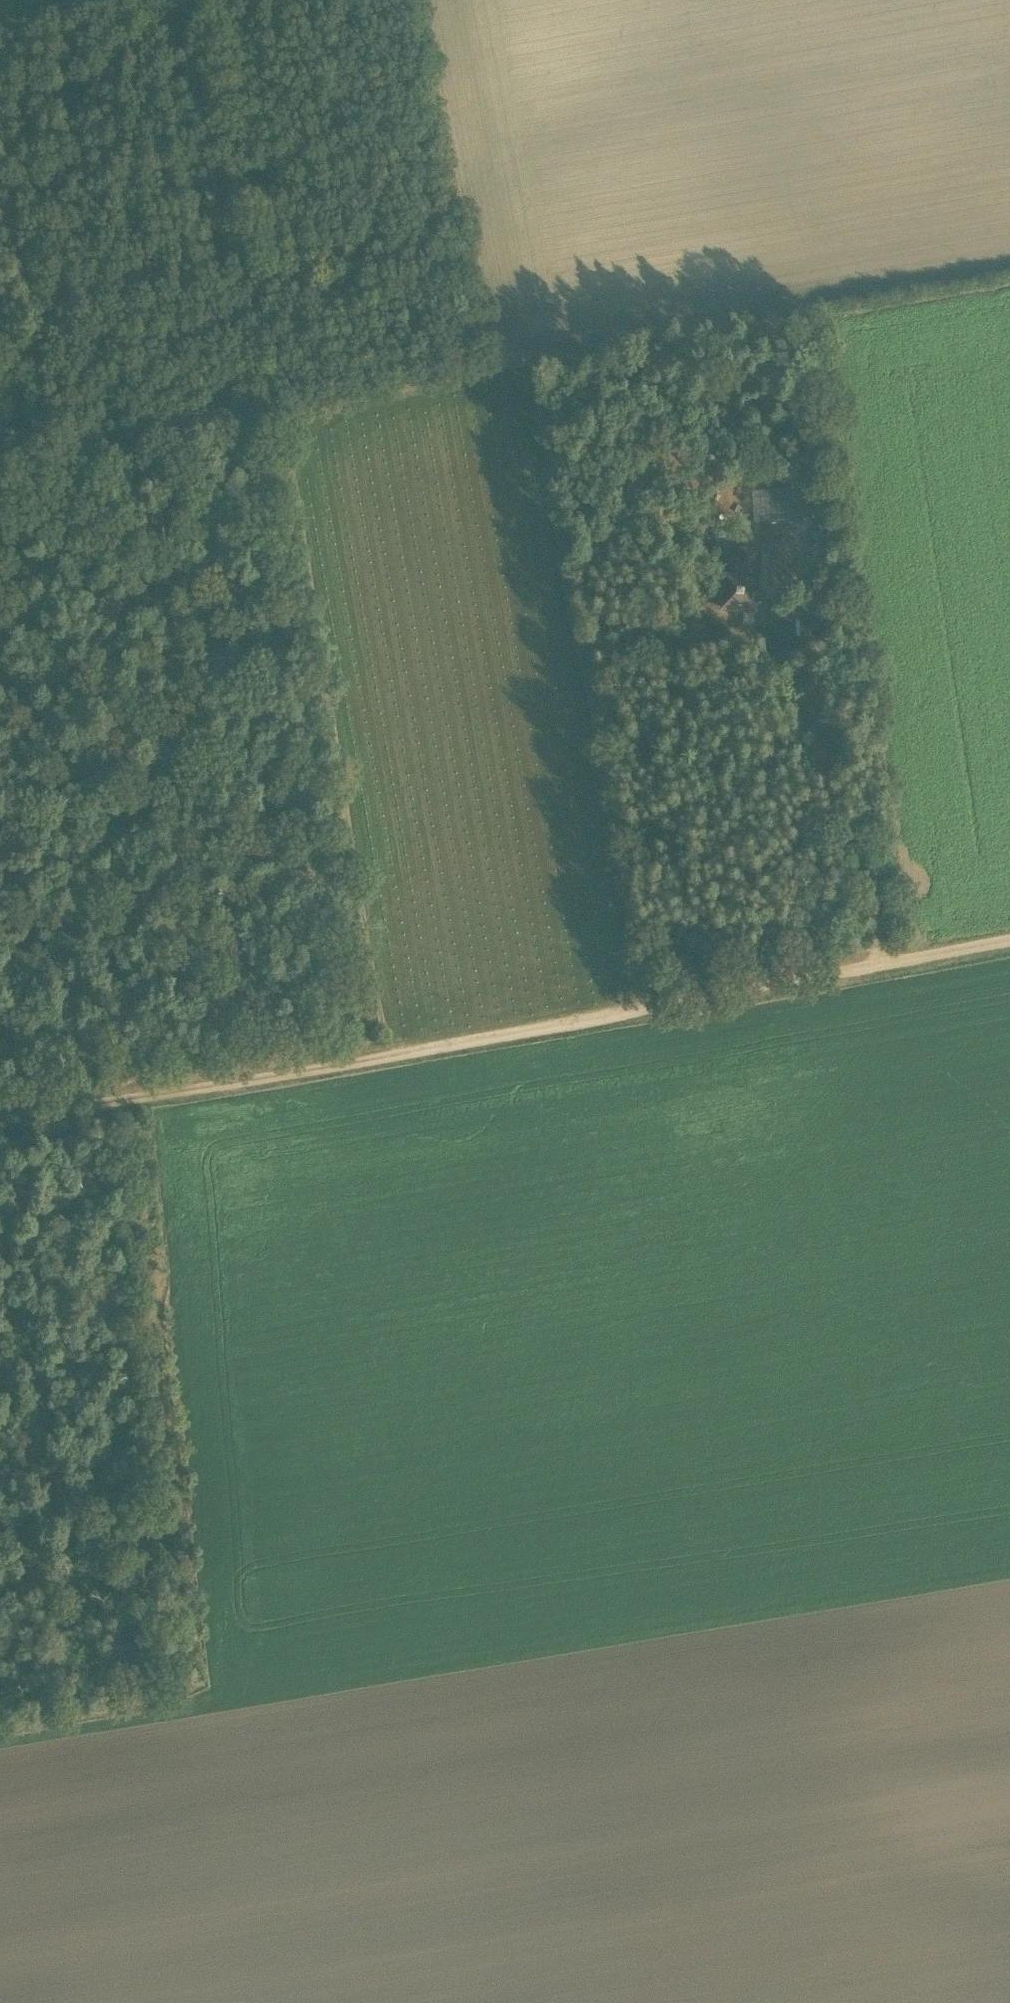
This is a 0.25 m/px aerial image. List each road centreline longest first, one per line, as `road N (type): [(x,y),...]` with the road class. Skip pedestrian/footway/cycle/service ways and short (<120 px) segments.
road 1 (track): [(0,1115),(1009,936)]

